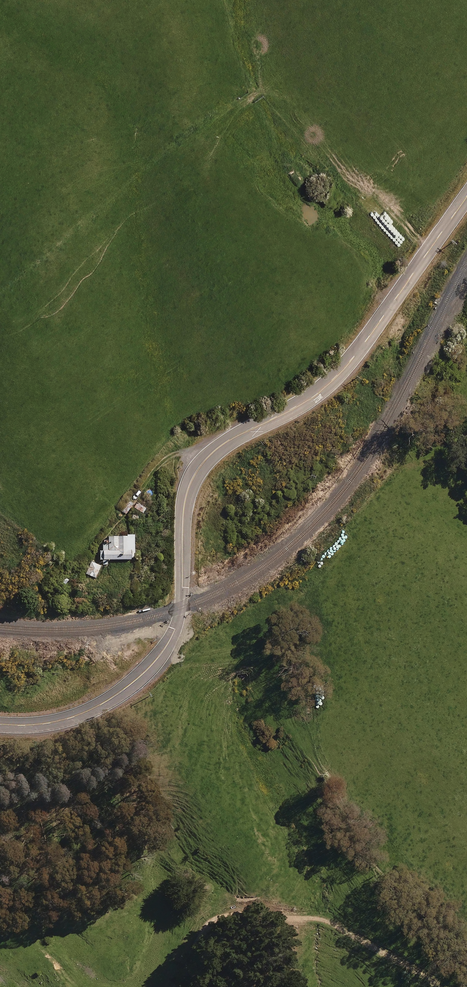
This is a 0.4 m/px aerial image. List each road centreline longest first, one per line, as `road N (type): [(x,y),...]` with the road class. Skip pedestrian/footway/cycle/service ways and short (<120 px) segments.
road 1 (secondary): [(0,724),(71,718),(114,698),(149,668),(181,608),(191,480),(227,442),(315,396)]
road 2 (track): [(177,986),(206,925),(241,913),(328,922),(439,986)]
road 3 (secondary): [(466,196),(351,361),(315,396)]

